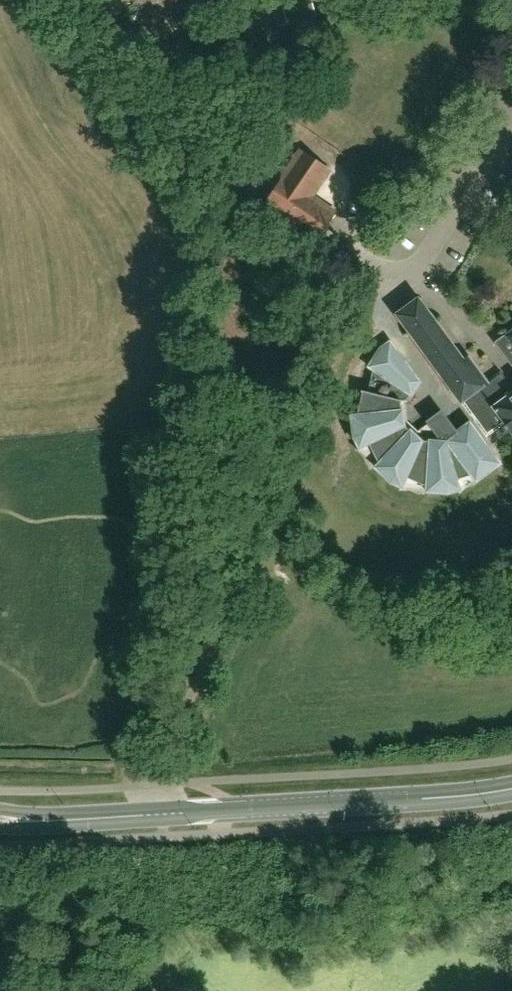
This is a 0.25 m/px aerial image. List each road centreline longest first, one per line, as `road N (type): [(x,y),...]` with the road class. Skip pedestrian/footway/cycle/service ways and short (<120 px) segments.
road 1 (primary): [(97,821),(380,808),(511,789)]

